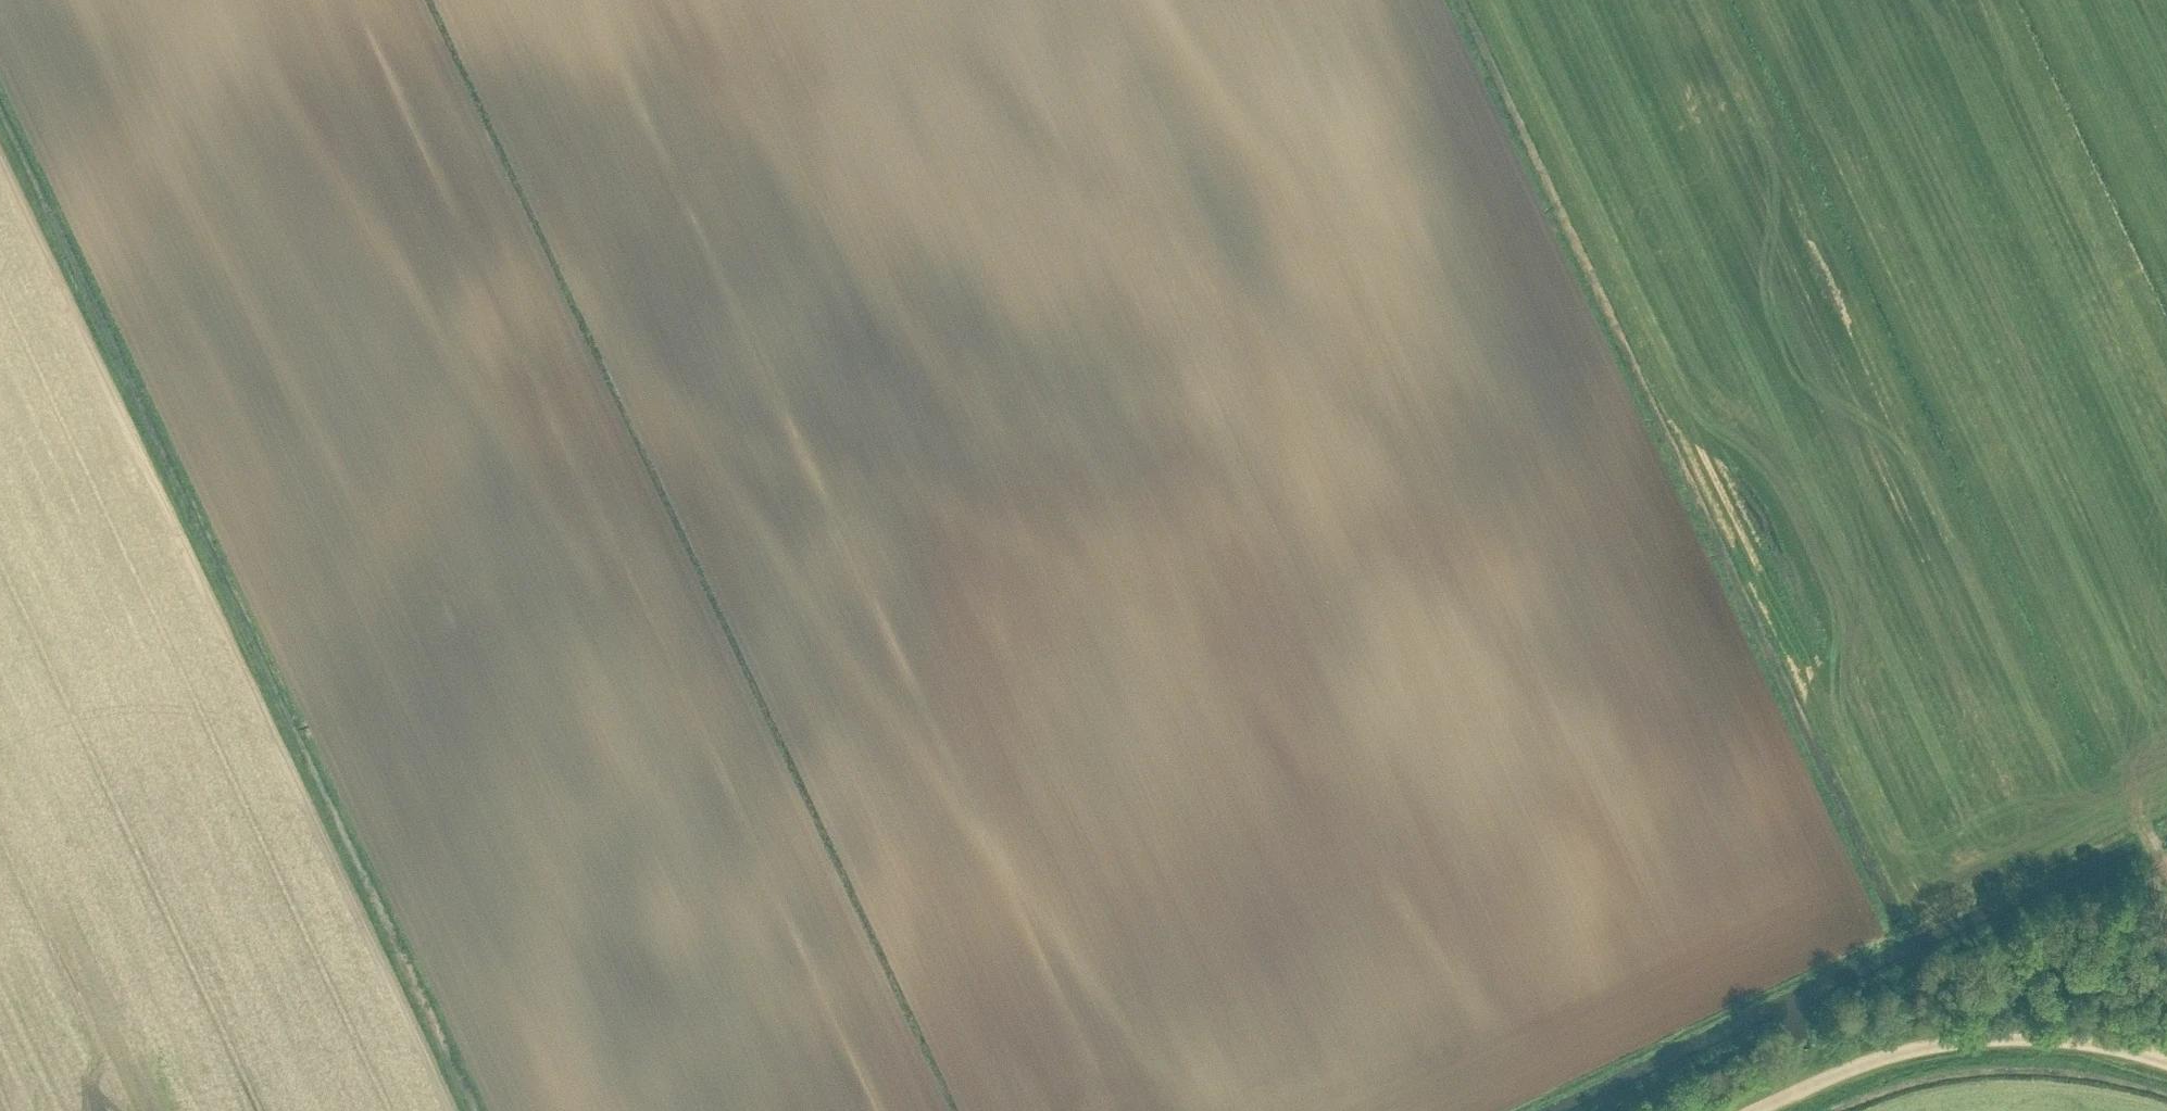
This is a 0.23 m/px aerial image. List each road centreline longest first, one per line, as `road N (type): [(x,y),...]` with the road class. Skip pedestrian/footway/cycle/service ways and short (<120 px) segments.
road 1 (unclassified): [(1753,1110),(1857,1063),(1960,1039),(2090,1041),(2166,1060)]

